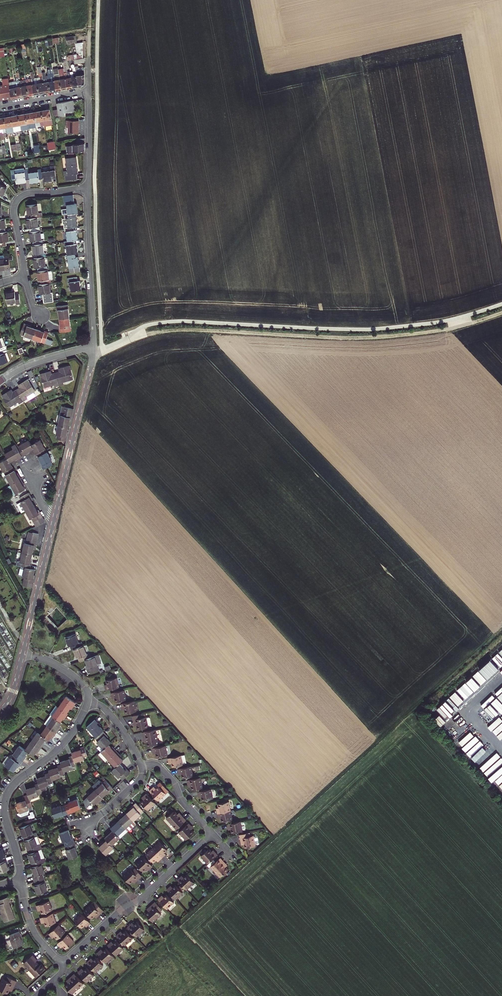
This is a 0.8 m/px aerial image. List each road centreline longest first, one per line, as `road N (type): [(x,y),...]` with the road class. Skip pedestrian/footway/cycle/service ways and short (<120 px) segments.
road 1 (track): [(124,342),(178,331),(382,337),(501,312)]
road 2 (residential): [(88,699),(63,745),(6,796),(22,880)]
road 3 (residential): [(61,964),(212,833)]
road 4 (residential): [(88,188),(89,91),(0,108)]
road 5 (residential): [(94,345),(54,519)]
road 6 (residential): [(94,345),(88,188)]
road 7 (residential): [(88,188),(31,193),(13,205),(24,276)]
road 8 (residential): [(54,519),(23,653)]

